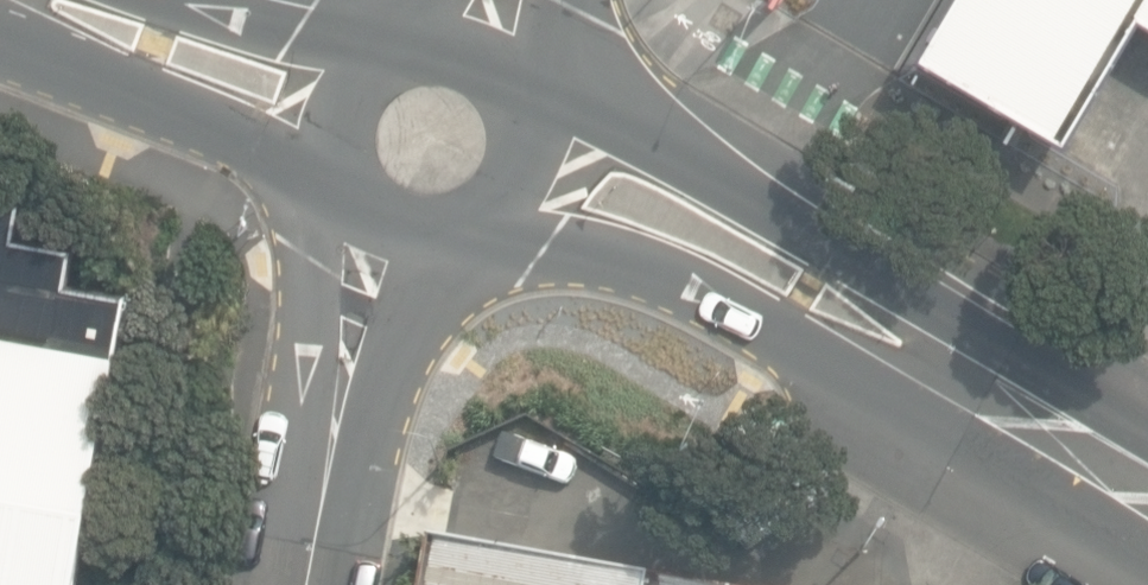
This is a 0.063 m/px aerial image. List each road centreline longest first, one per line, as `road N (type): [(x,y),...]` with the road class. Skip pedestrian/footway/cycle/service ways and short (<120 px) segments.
road 1 (secondary): [(525,83),(736,183),(930,302),(1006,405)]
road 2 (secondary): [(1006,405),(874,389),(697,284),(543,254),(477,229)]
road 3 (unclassified): [(310,584),(374,230)]
road 4 (secondary): [(322,97),(50,0)]
road 5 (secondary): [(322,97),(351,51),(382,30),(417,22),(481,36)]
road 6 (secondary): [(525,83),(536,124),(531,166),(510,203),(477,229)]
road 7 (secondary): [(1147,494),(1006,405)]
road 8 (secondary): [(374,230),(331,186),(318,152),(322,97)]

